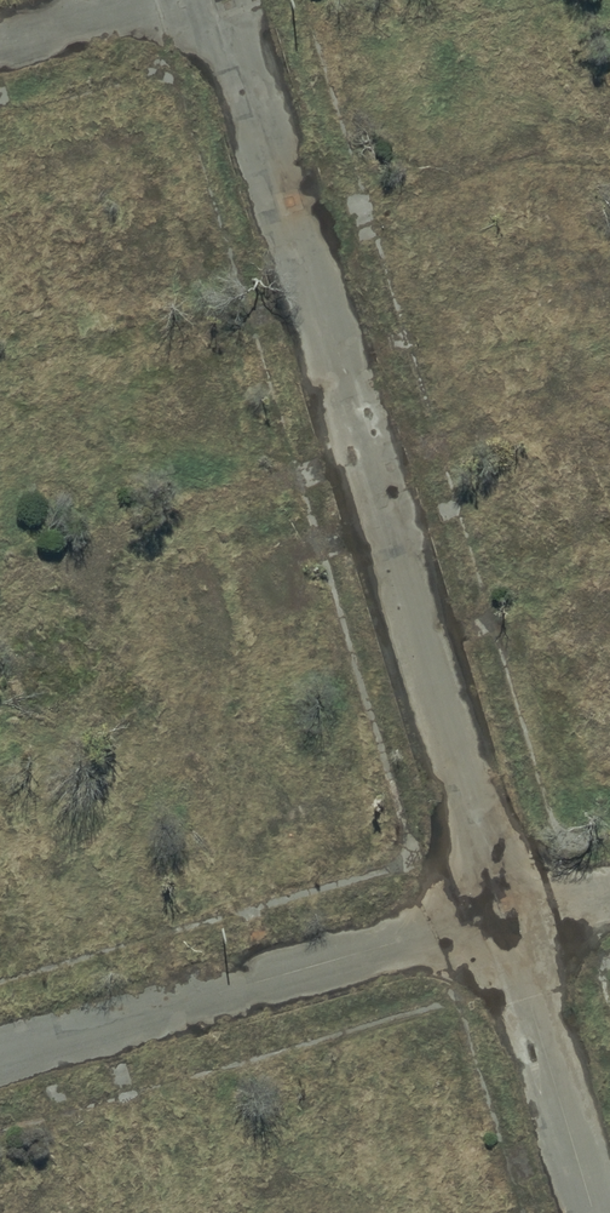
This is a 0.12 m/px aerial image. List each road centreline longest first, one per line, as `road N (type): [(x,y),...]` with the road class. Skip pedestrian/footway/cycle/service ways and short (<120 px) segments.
road 1 (track): [(221,0),(595,1212)]
road 2 (track): [(0,1065),(609,895)]
road 3 (track): [(0,47),(167,0)]

